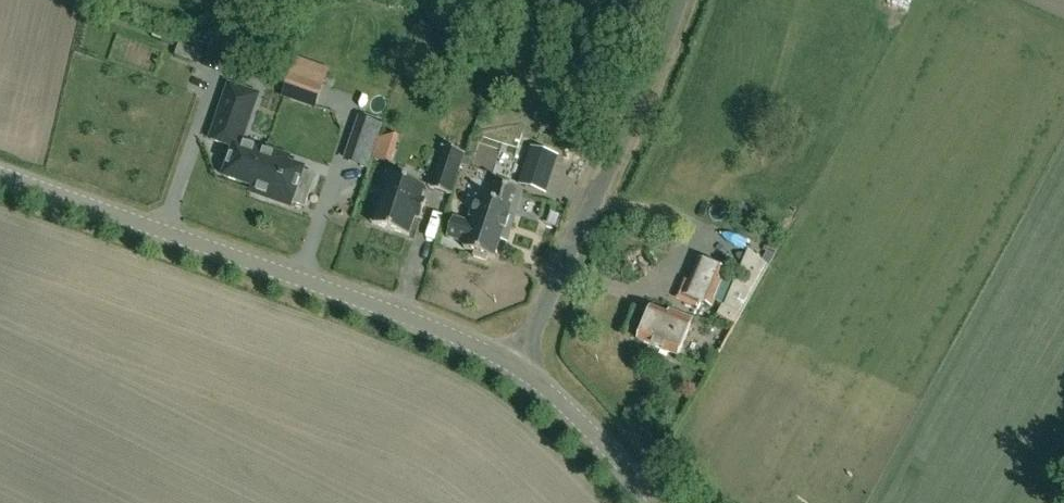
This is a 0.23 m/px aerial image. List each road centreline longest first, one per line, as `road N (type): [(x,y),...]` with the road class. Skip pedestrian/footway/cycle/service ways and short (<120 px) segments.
road 1 (unclassified): [(517,364),(0,177)]
road 2 (unclassified): [(517,364),(642,104),(682,0)]
road 3 (unclassified): [(657,502),(517,364)]

